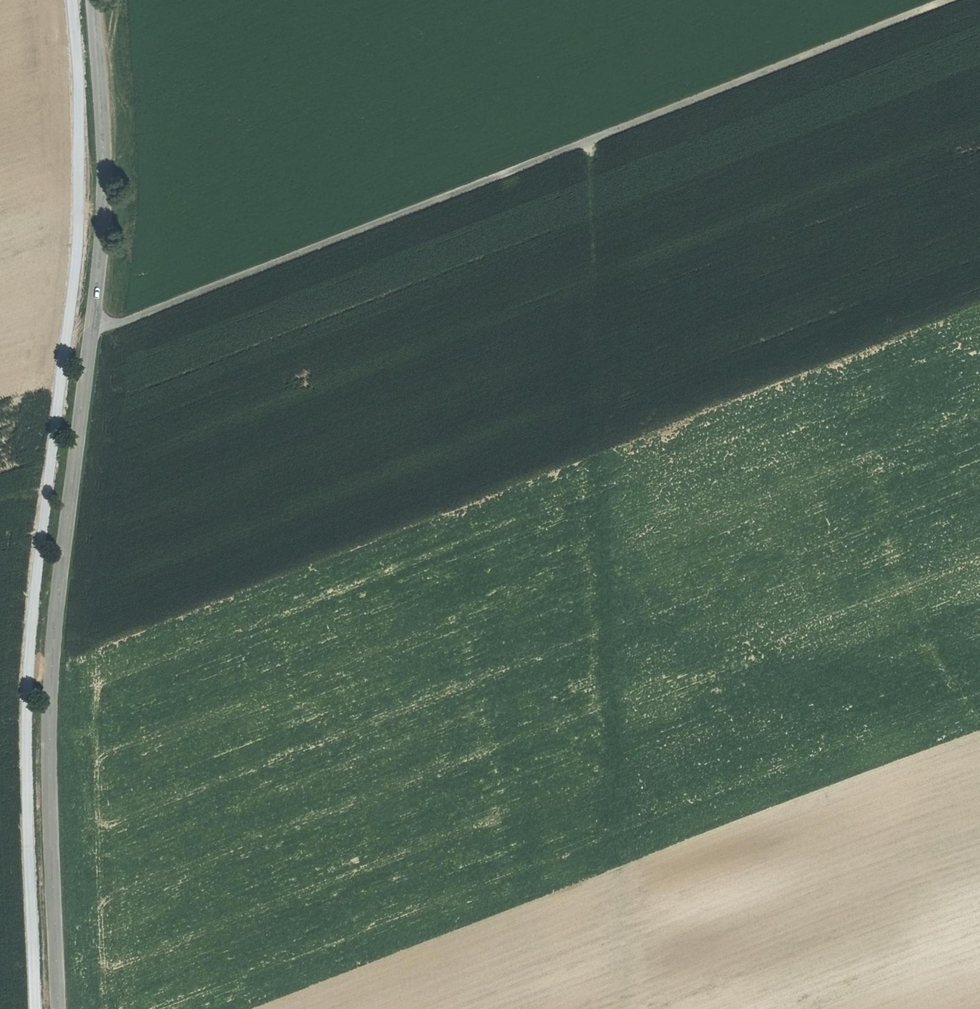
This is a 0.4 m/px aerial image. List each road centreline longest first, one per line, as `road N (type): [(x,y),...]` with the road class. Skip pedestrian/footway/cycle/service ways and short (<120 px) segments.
road 1 (tertiary): [(93,0),(103,224),(51,691),(58,1008)]
road 2 (track): [(91,323),(119,324),(943,0)]

